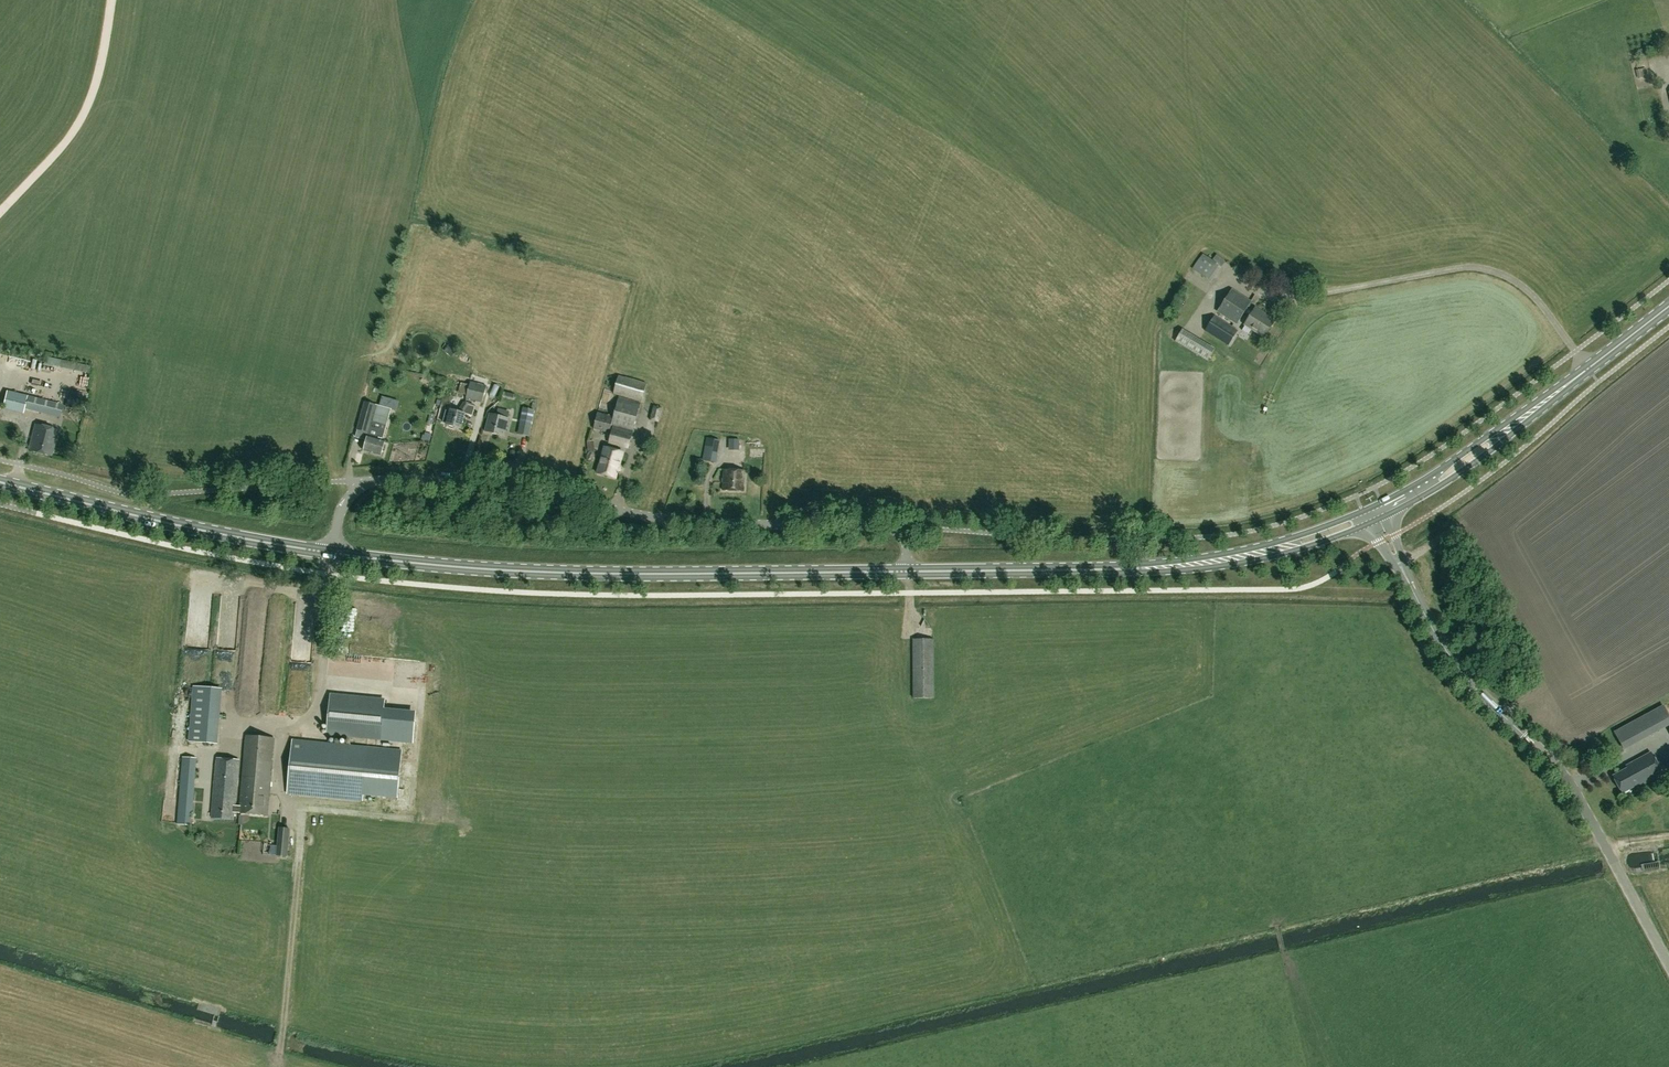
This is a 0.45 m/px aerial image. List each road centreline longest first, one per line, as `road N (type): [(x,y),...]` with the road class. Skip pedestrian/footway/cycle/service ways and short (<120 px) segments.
road 1 (secondary): [(335,553),(546,573),(907,572)]
road 2 (unclassified): [(907,572),(898,526),(720,517),(482,480),(378,477)]
road 3 (tertiary): [(1668,963),(1554,760),(1449,658),(1375,516)]
road 4 (secondary): [(907,572),(1177,566),(1263,552),(1375,516)]
road 5 (secondary): [(1375,516),(1456,472),(1668,307)]
road 6 (secondary): [(0,481),(250,541),(335,553)]

